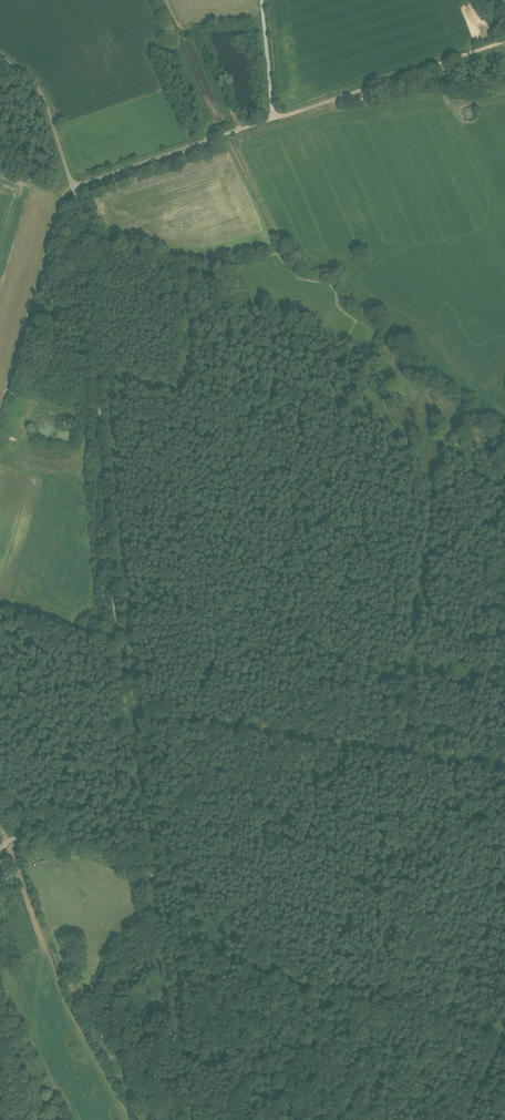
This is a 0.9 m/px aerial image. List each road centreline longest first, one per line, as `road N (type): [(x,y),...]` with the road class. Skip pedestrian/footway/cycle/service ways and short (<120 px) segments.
road 1 (track): [(74,183),(110,591),(129,708),(116,735),(0,848)]
road 2 (residential): [(262,0),(274,119),(90,182),(74,183),(45,101),(0,55)]
road 3 (track): [(129,708),(504,770)]
road 4 (track): [(274,119),(504,42)]
road 5 (track): [(504,1003),(459,1119)]

